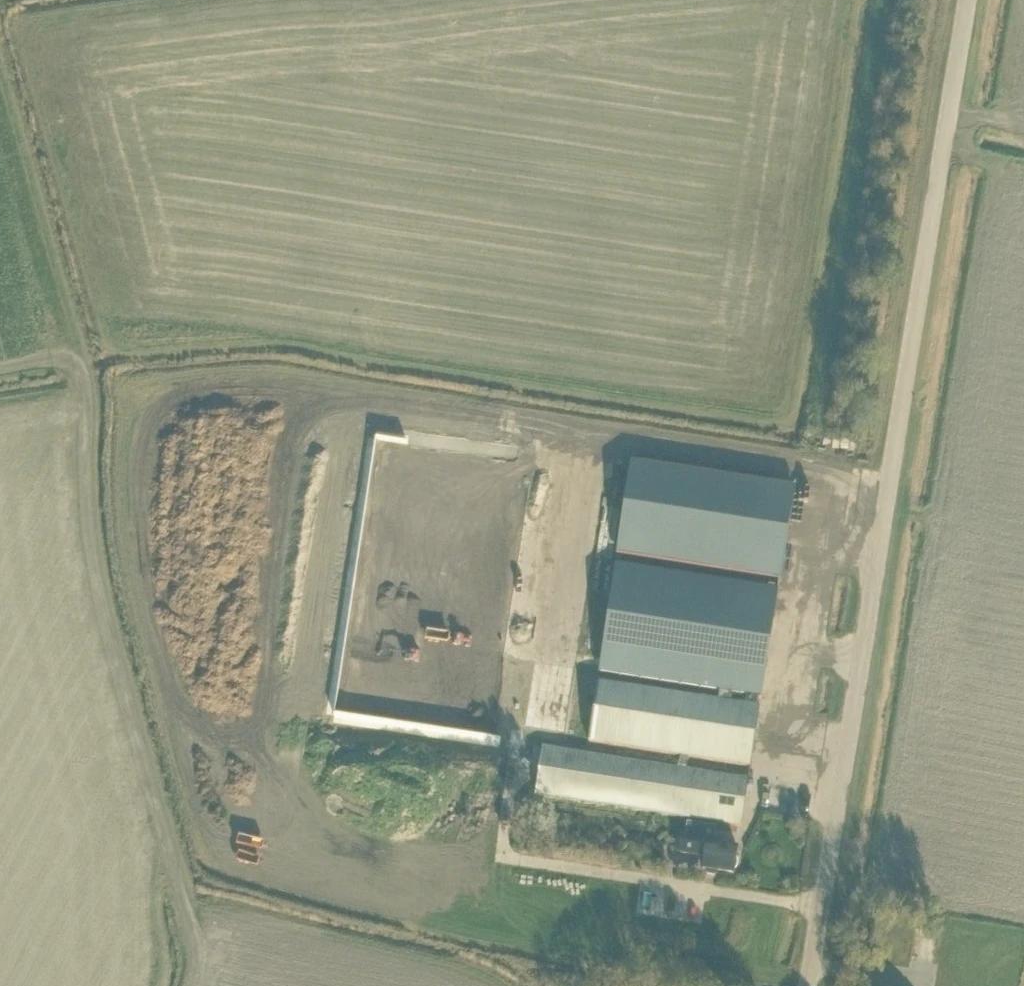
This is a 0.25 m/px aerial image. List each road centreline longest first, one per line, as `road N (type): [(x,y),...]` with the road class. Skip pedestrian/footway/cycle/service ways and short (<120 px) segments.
road 1 (tertiary): [(809,985),(968,0)]

